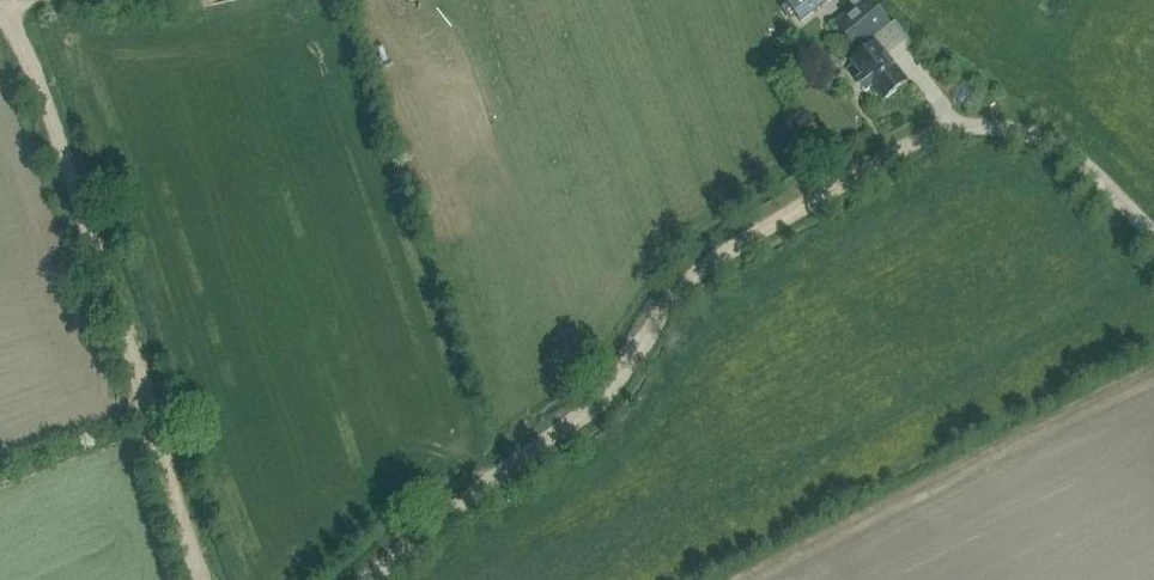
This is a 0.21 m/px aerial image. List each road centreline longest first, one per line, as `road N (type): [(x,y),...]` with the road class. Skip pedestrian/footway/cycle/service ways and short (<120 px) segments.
road 1 (track): [(1153,252),(991,120),(910,137),(696,275),(618,384),(369,579)]
road 2 (track): [(200,579),(41,102),(0,24)]

